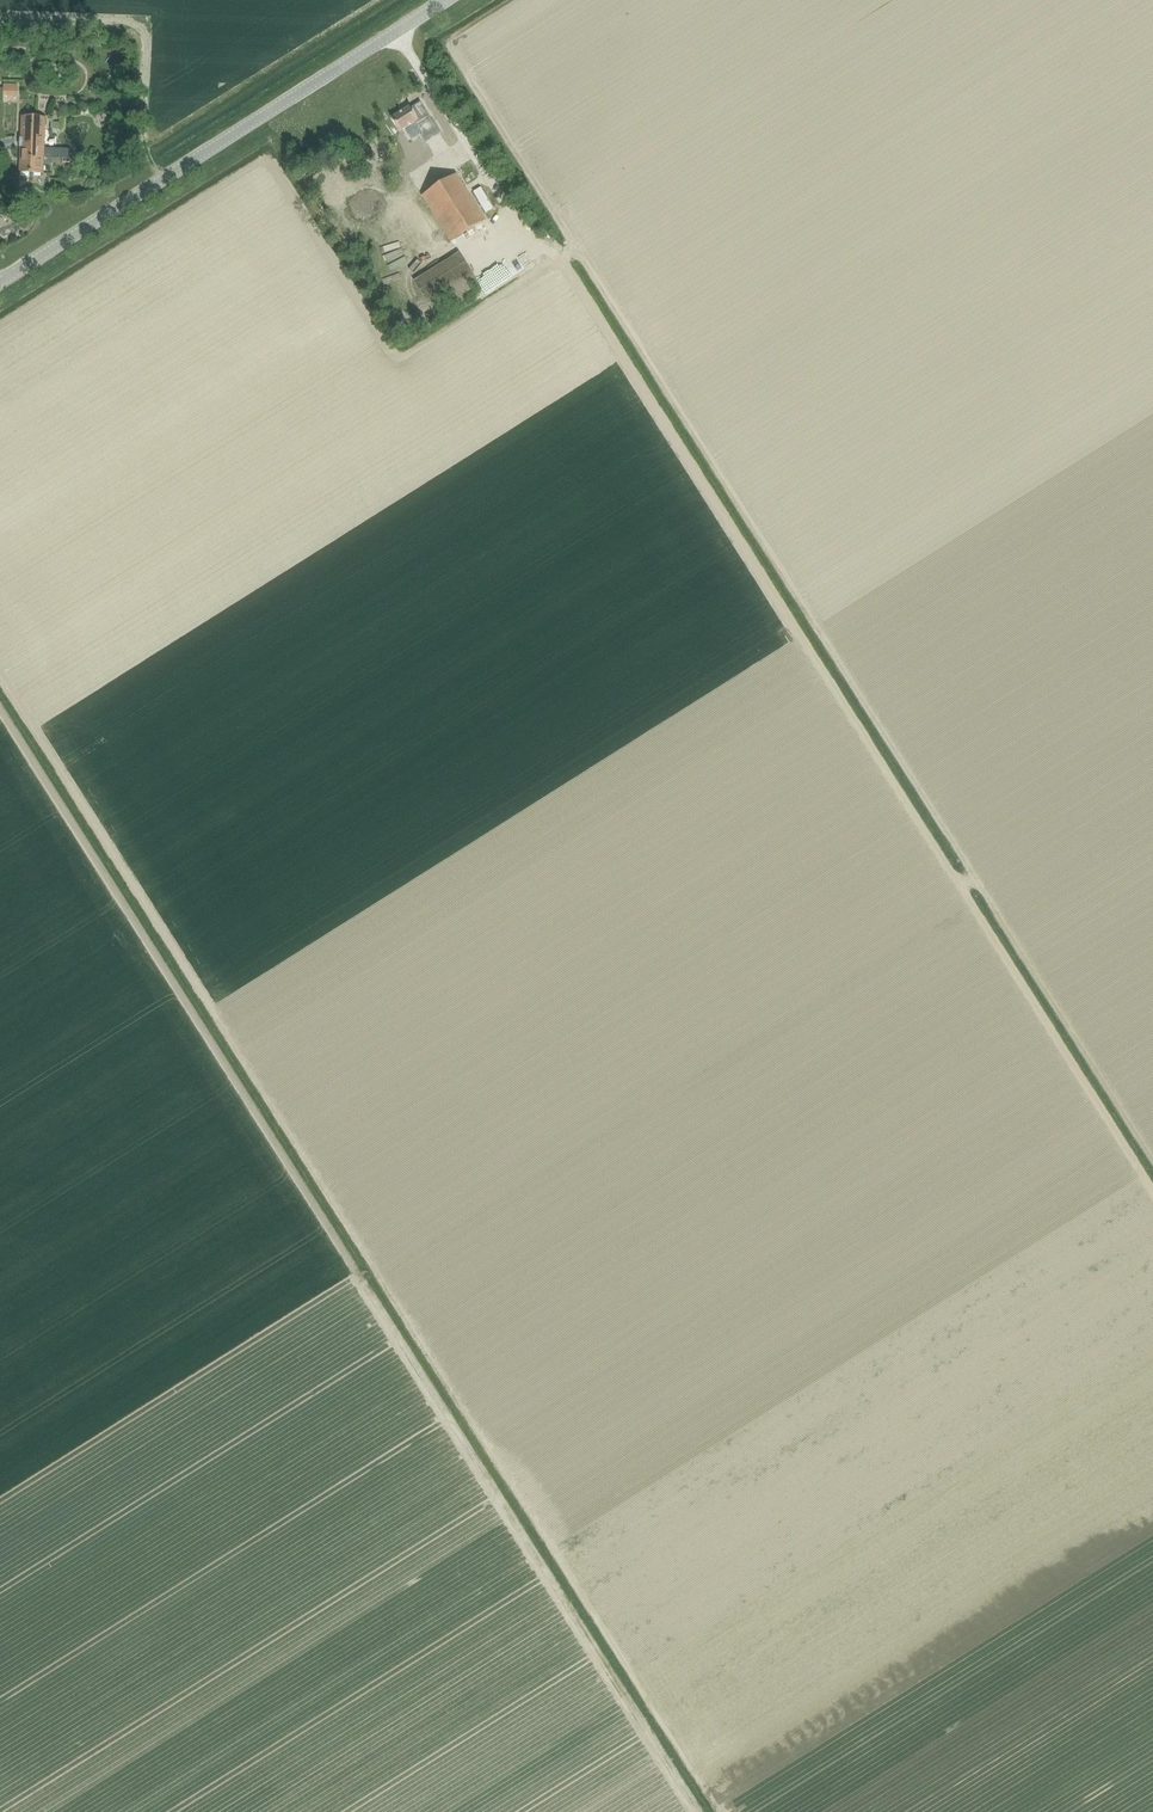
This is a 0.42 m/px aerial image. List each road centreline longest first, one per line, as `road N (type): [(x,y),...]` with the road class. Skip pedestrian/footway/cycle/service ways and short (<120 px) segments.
road 1 (unclassified): [(0,282),(446,0)]

